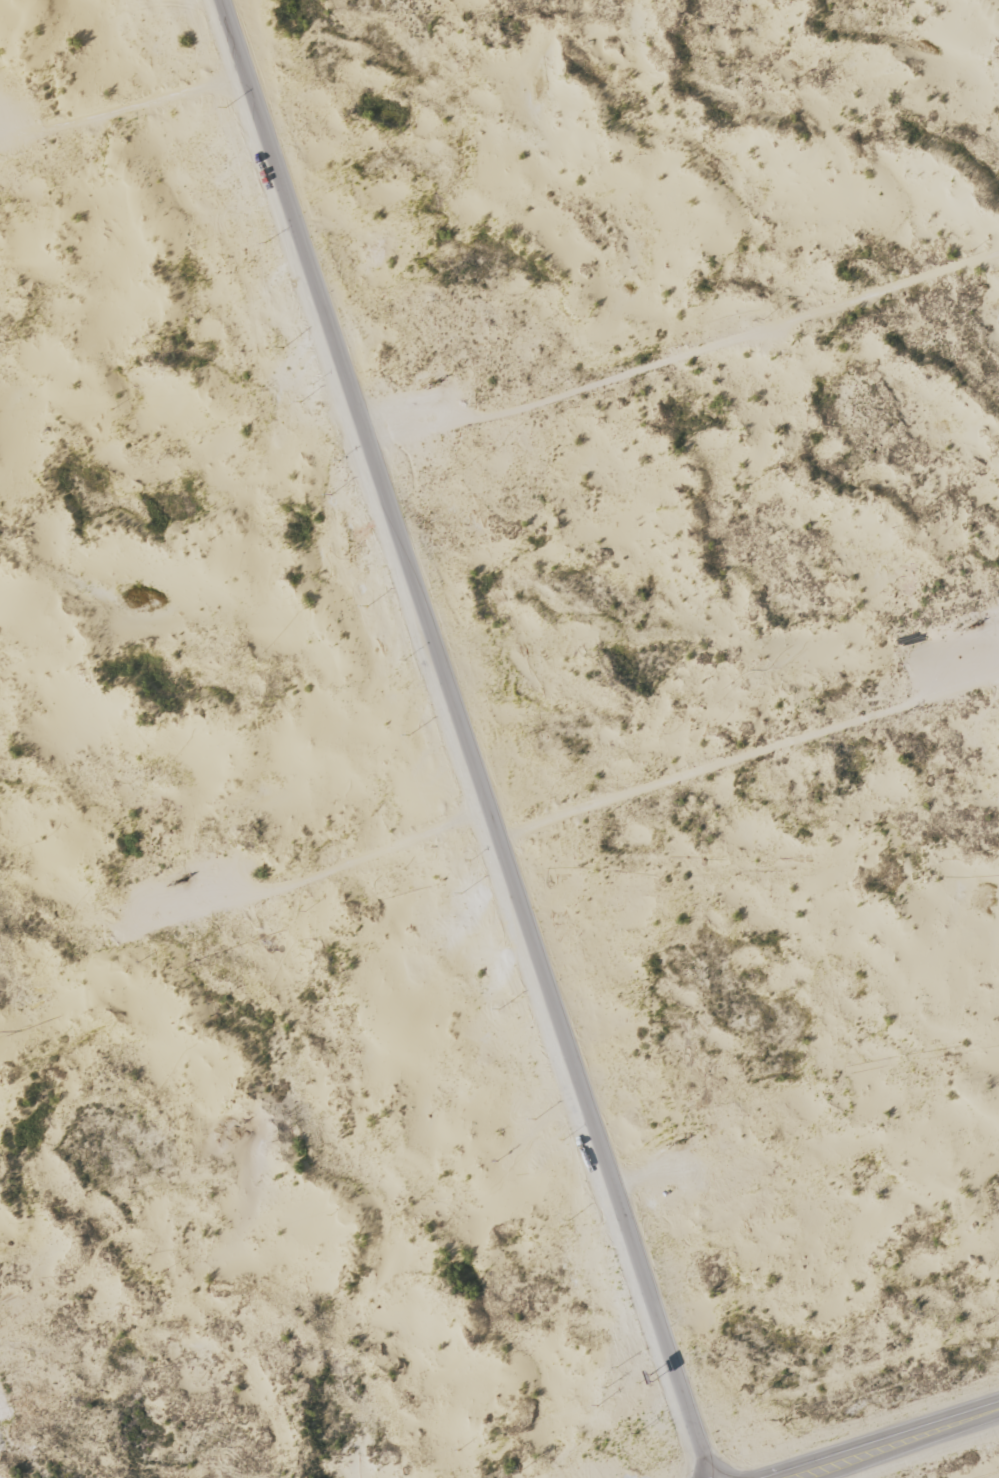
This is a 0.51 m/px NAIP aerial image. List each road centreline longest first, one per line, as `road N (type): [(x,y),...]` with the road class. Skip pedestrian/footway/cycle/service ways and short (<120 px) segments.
road 1 (secondary): [(772,1477),(998,1406)]

